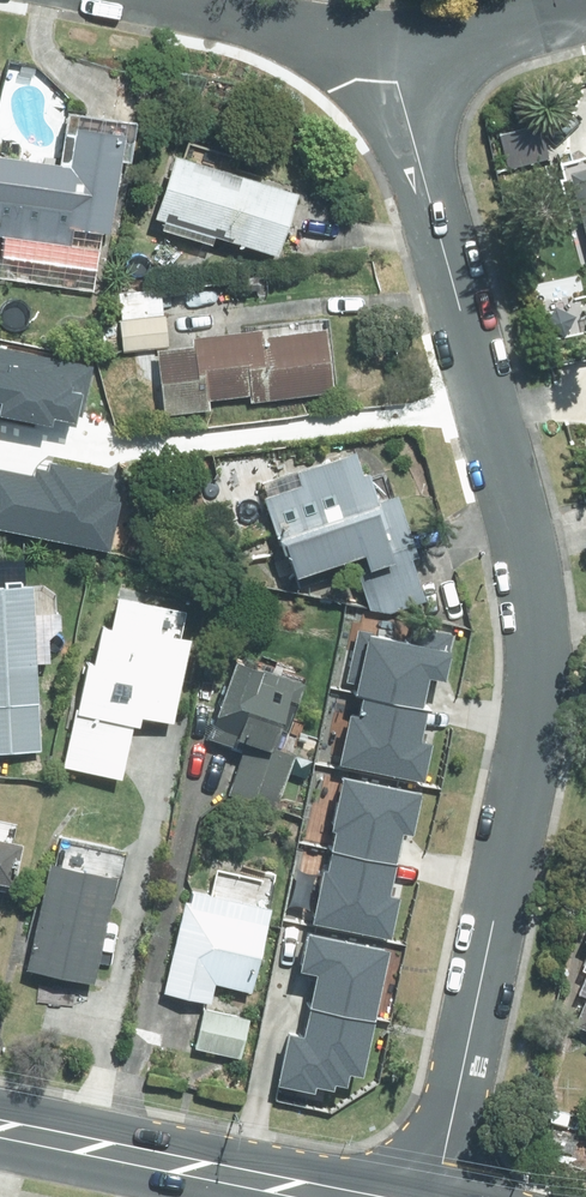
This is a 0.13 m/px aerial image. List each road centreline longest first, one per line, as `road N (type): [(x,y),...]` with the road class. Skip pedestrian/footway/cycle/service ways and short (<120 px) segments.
road 1 (residential): [(435,1196),(529,755),(538,610),(526,542),(387,47)]
road 2 (secondary): [(0,1129),(342,1196)]
road 3 (residential): [(149,0),(387,47)]
road 4 (residential): [(387,47),(464,42),(585,10)]

